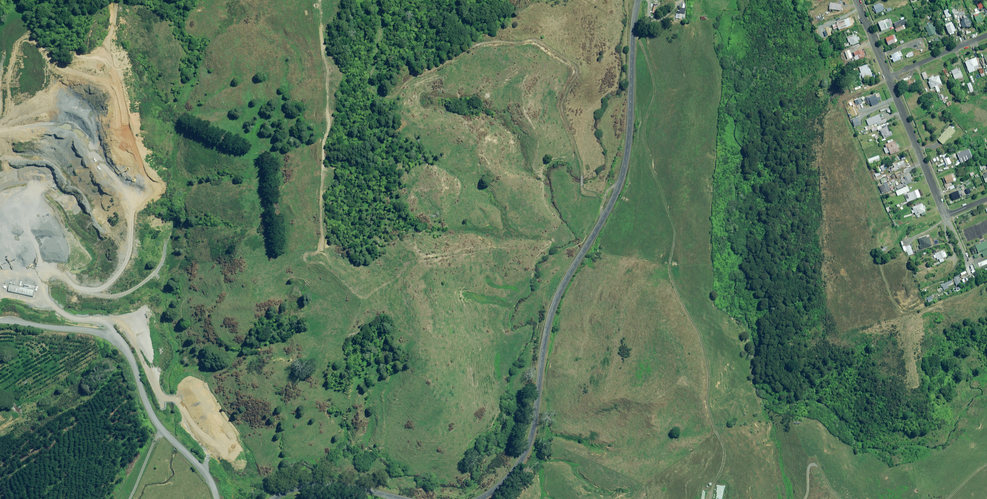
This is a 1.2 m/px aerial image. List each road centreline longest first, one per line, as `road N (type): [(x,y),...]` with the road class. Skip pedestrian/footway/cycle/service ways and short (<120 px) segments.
road 1 (tertiary): [(480,498),(504,482),(530,441),(554,305),(623,173),(639,0)]
road 2 (unclassified): [(0,321),(116,339),(153,414),(217,498)]
road 3 (residential): [(947,214),(889,77)]
road 4 (tertiary): [(275,498),(325,486),(398,498)]

